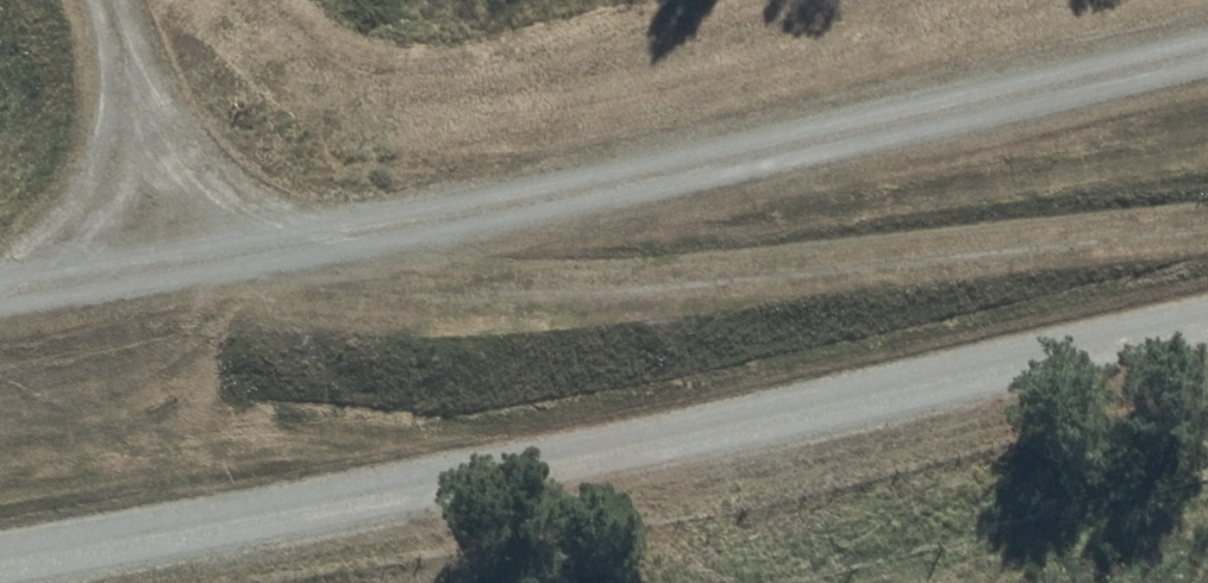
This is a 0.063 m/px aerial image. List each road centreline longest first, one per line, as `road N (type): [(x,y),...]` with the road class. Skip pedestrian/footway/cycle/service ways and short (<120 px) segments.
road 1 (unclassified): [(1207,325),(421,496),(0,556)]
road 2 (track): [(201,253),(418,276),(810,259),(1207,216)]
road 3 (track): [(201,253),(105,0)]

